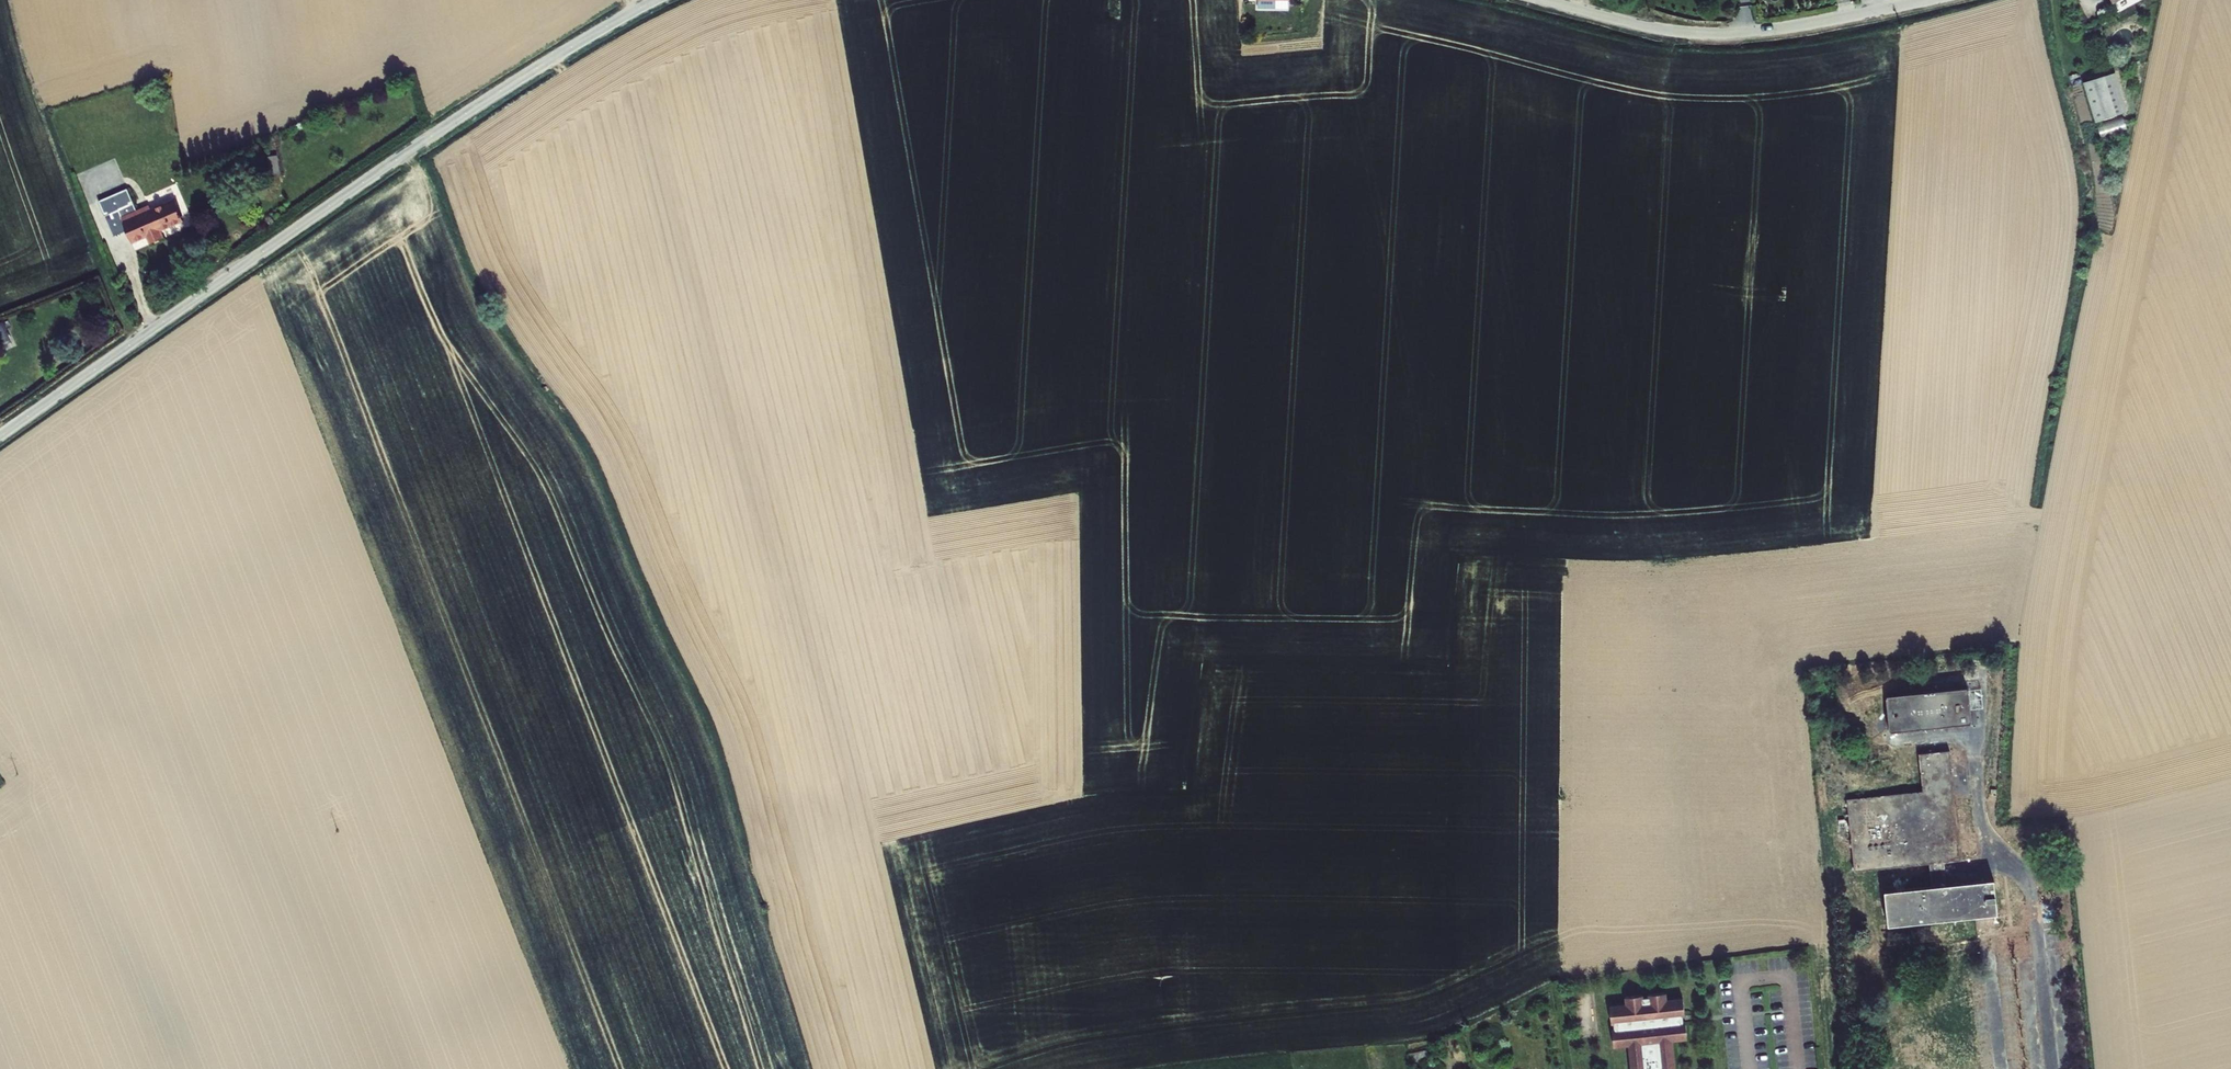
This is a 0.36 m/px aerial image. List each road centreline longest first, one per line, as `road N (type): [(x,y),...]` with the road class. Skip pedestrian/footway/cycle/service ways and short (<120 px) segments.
road 1 (tertiary): [(0,437),(453,122),(655,0)]
road 2 (tertiary): [(1535,0),(1707,34),(1819,24),(1931,0)]

